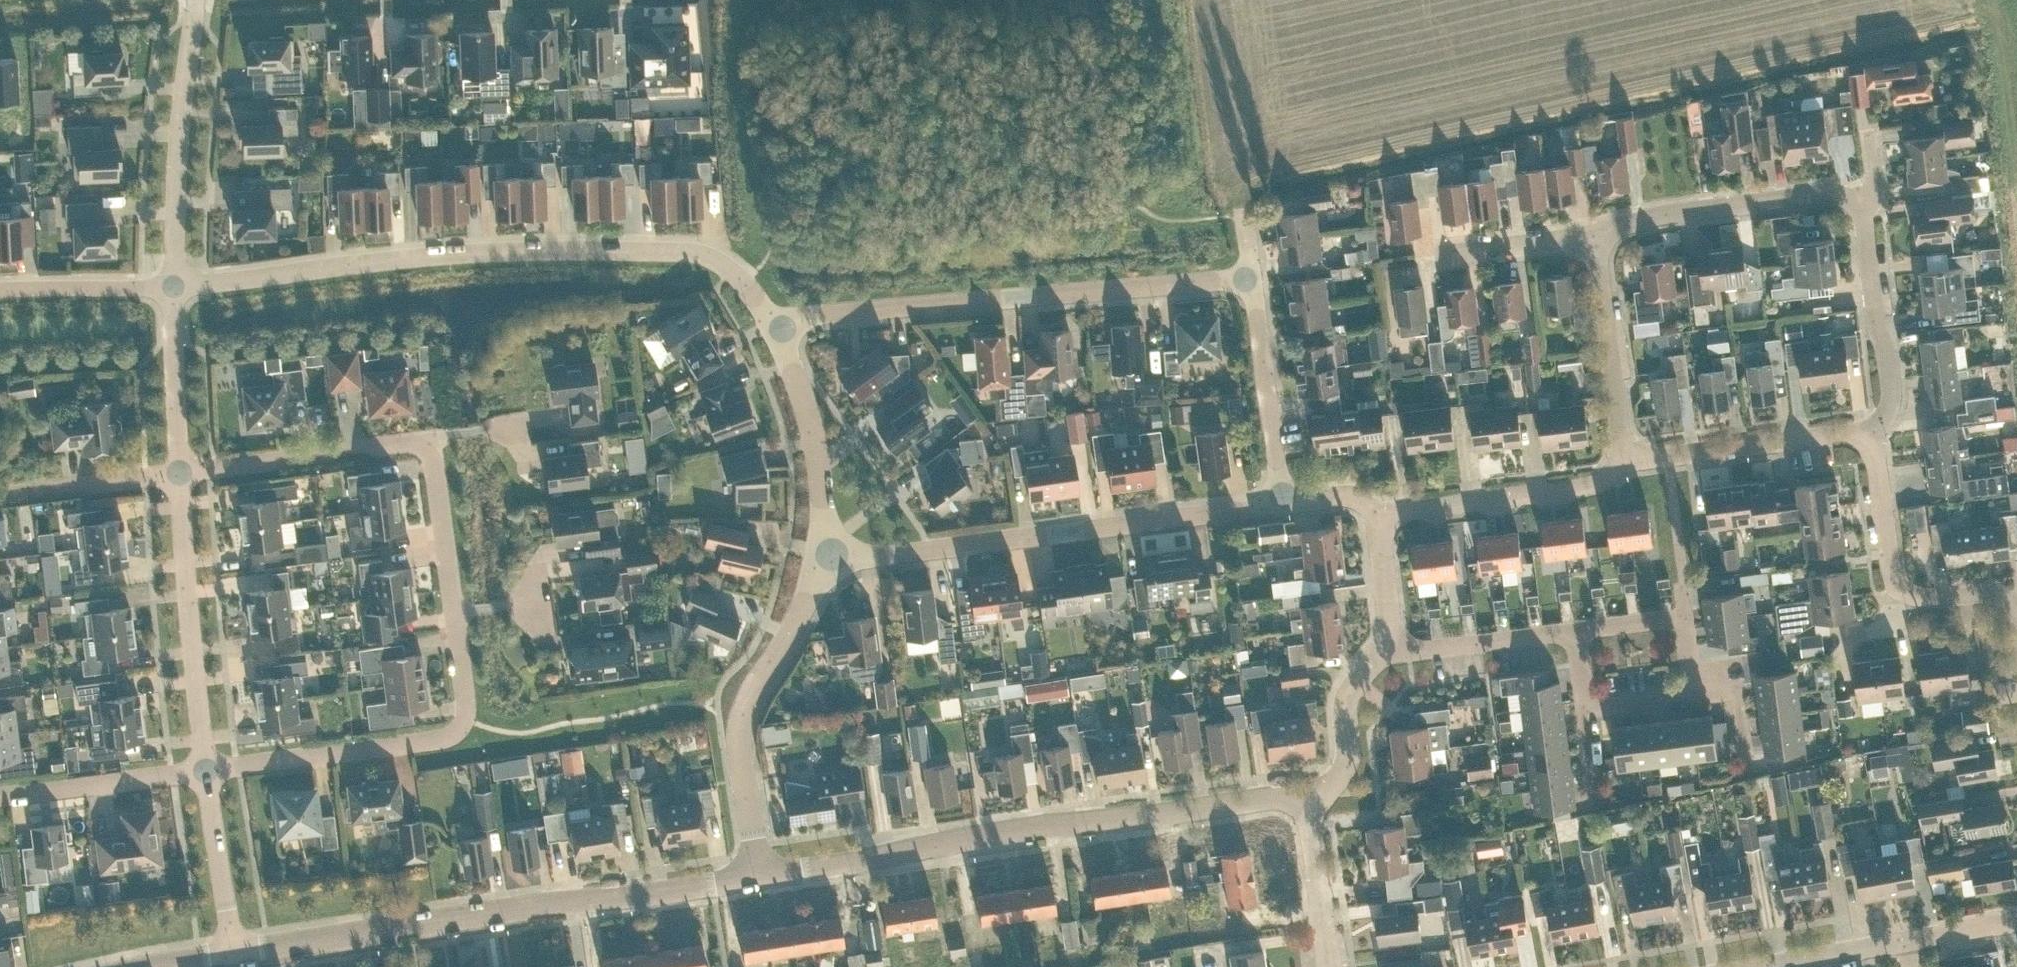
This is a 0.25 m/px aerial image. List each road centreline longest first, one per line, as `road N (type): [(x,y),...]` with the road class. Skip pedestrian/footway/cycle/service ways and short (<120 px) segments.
road 1 (residential): [(203,768),(447,736),(466,715),(425,447),(410,440),(177,471)]
road 2 (residential): [(782,326),(733,273),(698,255),(644,251),(381,259),(173,286)]
road 3 (residential): [(756,877),(1046,822),(1278,801),(1311,812)]
road 4 (residential): [(236,951),(756,877)]
road 5 (residential): [(782,326),(806,317),(1253,277)]
road 6 (residential): [(831,554),(931,549),(1281,503)]
road 7 (residential): [(756,877),(738,756),(742,711),(831,554)]
road 8 (unclassified): [(203,768),(177,471)]
road 9 (residential): [(1869,430),(1886,574),(1921,595),(2002,594),(2016,616)]
road 10 (unclassified): [(173,286),(175,174),(195,0)]
road 11 (residential): [(1594,233),(1667,214),(1776,201),(1860,202)]
road 12 (residential): [(1378,512),(1584,486),(1628,452)]
road 13 (residential): [(1628,452),(1649,458),(1869,430)]
road 14 (residential): [(1860,202),(1891,394),(1869,430)]
road 15 (residential): [(831,554),(782,326)]
road 16 (residential): [(1281,503),(1253,277)]
road 17 (residential): [(1628,452),(1619,437),(1594,233)]
road 18 (residential): [(203,768),(0,796)]
road 19 (residential): [(1573,629),(1683,615),(1694,699)]
road 20 (residential): [(1311,812),(1343,768),(1352,679),(1388,643)]
road 21 (residential): [(1388,643),(1408,650),(1573,629)]
road 22 (unclassified): [(236,951),(203,768)]
road 23 (unclassified): [(177,471),(173,286)]
road 24 (residential): [(0,495),(177,471)]
road 25 (residential): [(0,288),(173,286)]
road 26 (residential): [(1743,966),(1903,939)]
road 27 (residential): [(1327,966),(1311,812)]
road 28 (residential): [(1443,255),(1594,233)]
road 29 (residential): [(1388,643),(1392,625),(1378,512)]
road 30 (residential): [(1694,699),(1738,695),(1747,772)]

